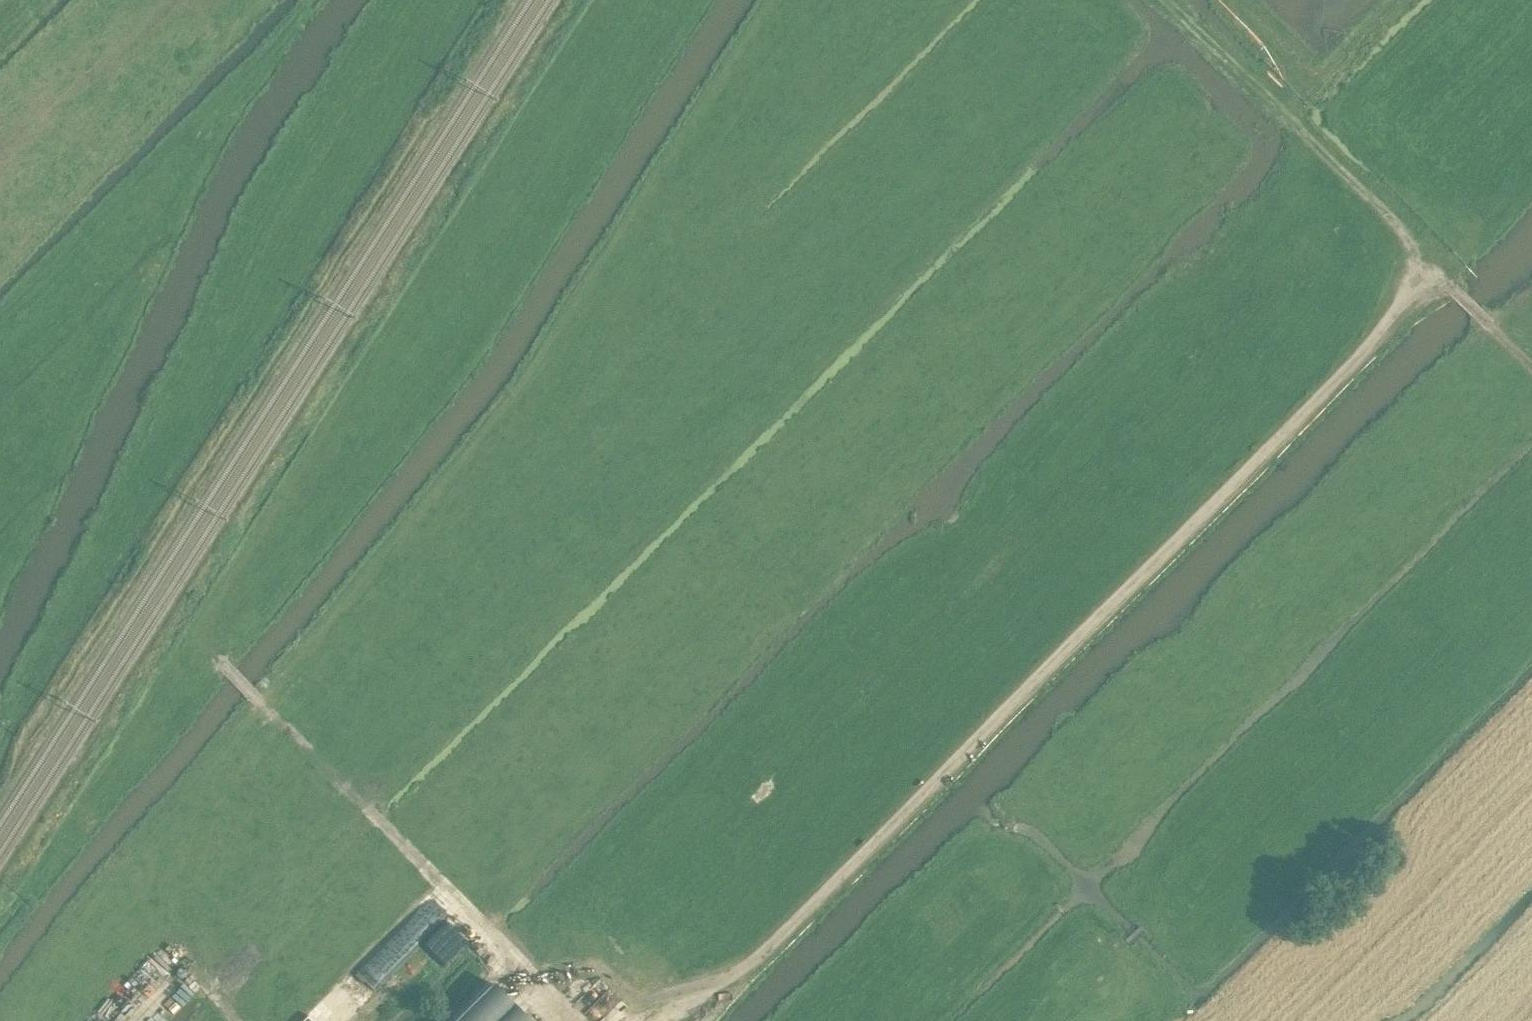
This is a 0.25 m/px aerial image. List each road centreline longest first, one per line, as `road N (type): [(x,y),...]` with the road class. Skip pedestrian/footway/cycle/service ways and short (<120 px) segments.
road 1 (track): [(1531,367),(1431,265),(1371,345),(753,962),(645,1005)]
road 2 (track): [(1431,265),(1368,193),(1168,0)]

